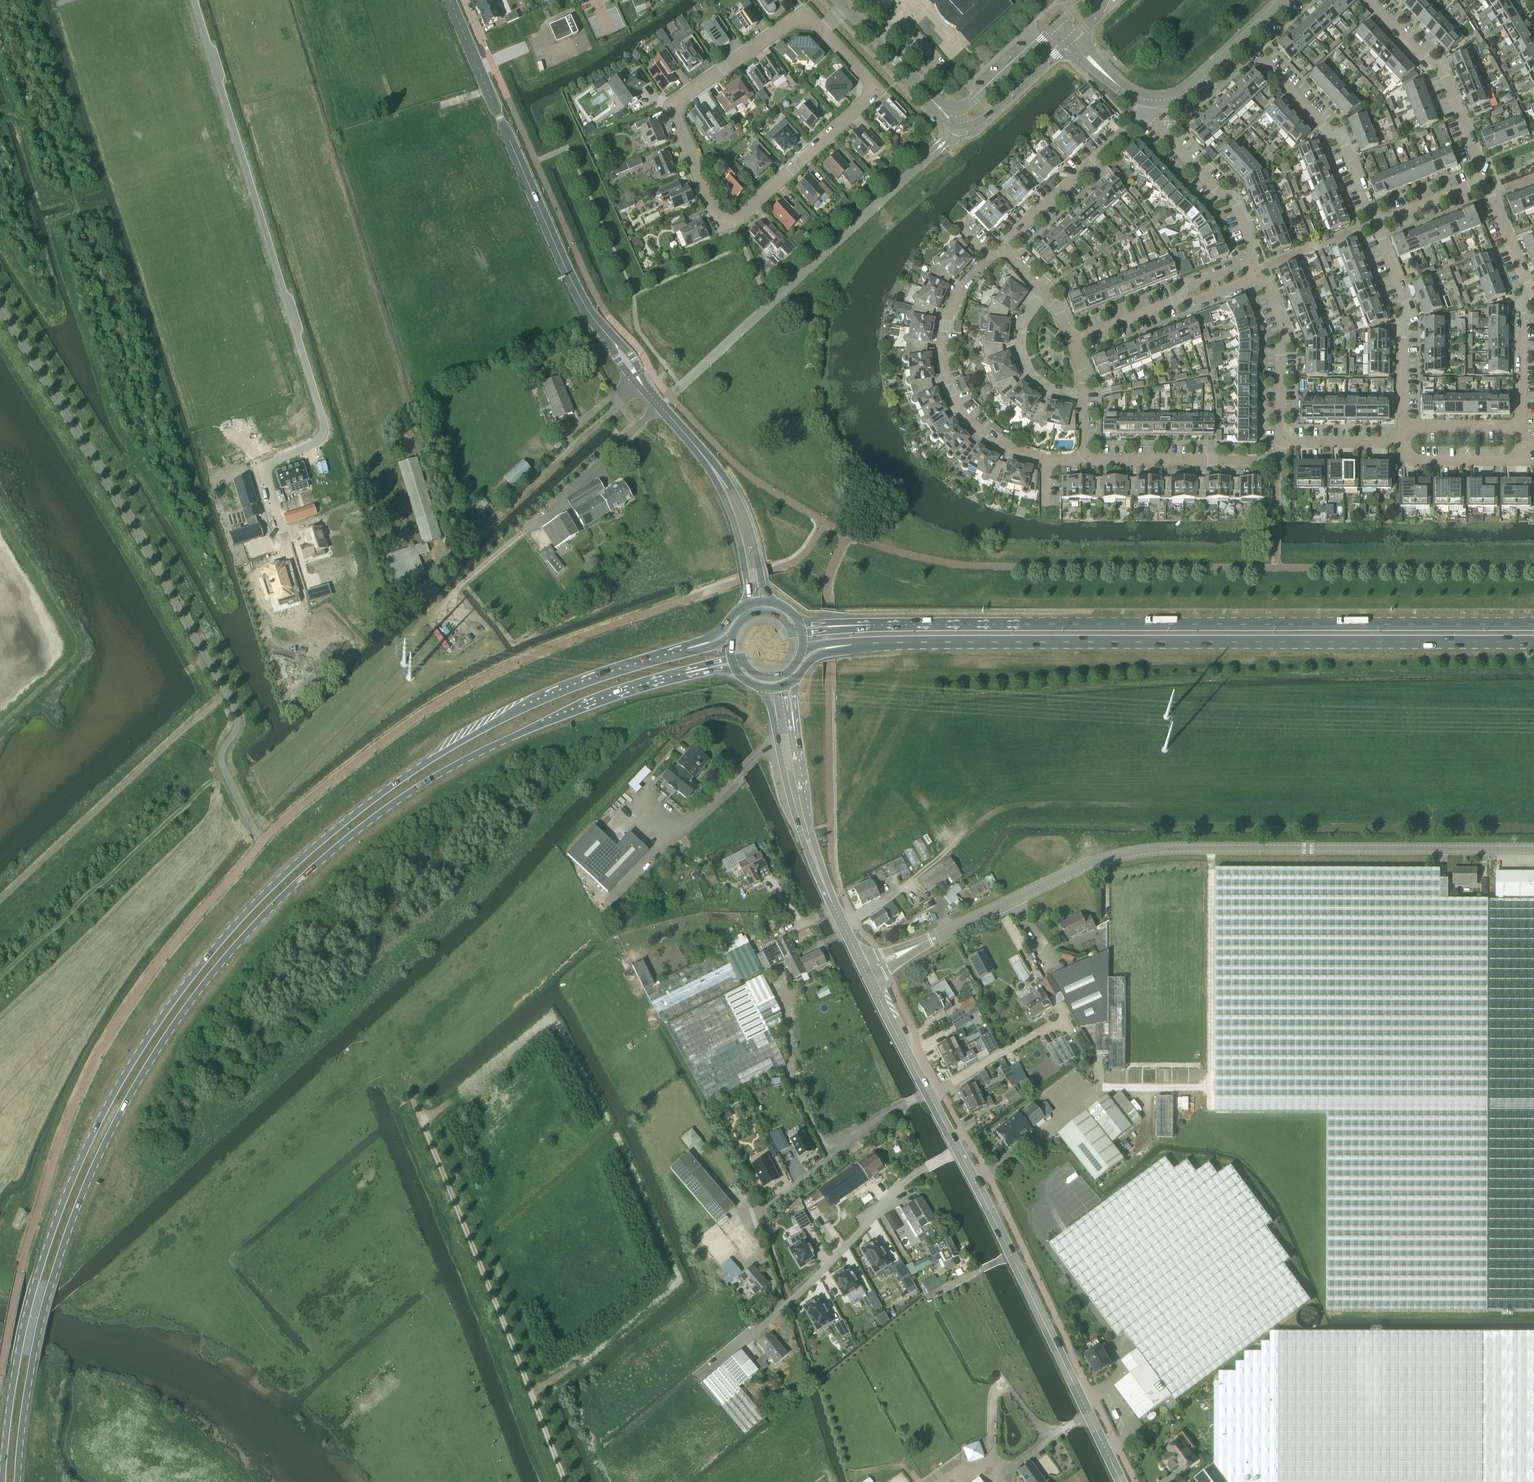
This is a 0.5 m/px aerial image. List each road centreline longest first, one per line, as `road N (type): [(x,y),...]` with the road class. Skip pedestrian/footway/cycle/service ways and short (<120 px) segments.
road 1 (primary): [(694,645),(547,694),(412,771),(290,869),(195,974),(105,1109),(63,1200),(13,1382),(2,1481)]
road 2 (primary): [(18,1481),(28,1383),(76,1207),(116,1120),(210,974),(307,871),(423,783),(512,733),(698,670)]
road 3 (primary): [(1533,621),(838,626)]
road 4 (primary): [(847,646),(1533,645)]
road 5 (tertiary): [(907,950),(1098,860),(1136,851),(1533,848)]
road 6 (unclassified): [(283,532),(265,466),(317,444),(325,422),(193,0)]
road 7 (tertiary): [(689,439),(588,313),(451,0)]
road 8 (track): [(565,1481),(413,1099)]
road 9 (tertiary): [(958,1150),(1120,1481)]
road 10 (residential): [(723,222),(670,106),(793,22),(811,20),(823,31)]
road 11 (residential): [(823,31),(876,89),(734,222),(723,222)]
road 12 (residential): [(958,1150),(904,1181),(760,1328)]
road 13 (residential): [(1043,459),(994,444),(953,396),(943,353),(953,299),(989,258)]
road 14 (residential): [(1521,428),(1526,286),(1480,183)]
road 15 (residential): [(1378,221),(1340,137),(1245,39)]
road 16 (residential): [(1402,442),(1407,309),(1378,221)]
road 17 (residential): [(1480,183),(1445,76),(1368,0)]
road 18 (residential): [(1085,460),(1276,460),(1281,441)]
road 19 (unclassified): [(1001,247),(1147,100)]
road 20 (residential): [(1147,100),(1152,121),(1232,198),(1252,261)]
road 21 (tertiary): [(929,94),(957,127),(974,126),(1071,35)]
road 22 (tertiary): [(870,981),(958,1150)]
road 23 (tertiary): [(769,601),(731,487),(689,439)]
road 24 (tertiary): [(689,439),(731,518),(748,603)]
road 25 (tertiary): [(763,687),(794,816),(812,849)]
road 26 (residential): [(1259,278),(1284,330),(1281,441)]
road 27 (tertiary): [(1058,22),(958,109),(929,94)]
road 28 (residential): [(1083,397),(1044,386),(1022,360),(1022,324),(1042,291)]
road 29 (residential): [(1402,442),(1416,460),(1515,460),(1530,444)]
road 30 (tertiary): [(812,849),(793,720)]
road 31 (residential): [(1521,428),(1416,427),(1402,442)]
road 32 (tertiary): [(812,849),(861,962)]
road 33 (residential): [(1281,441),(1402,442)]
road 34 (tertiary): [(1245,39),(1190,89),(1147,100)]

